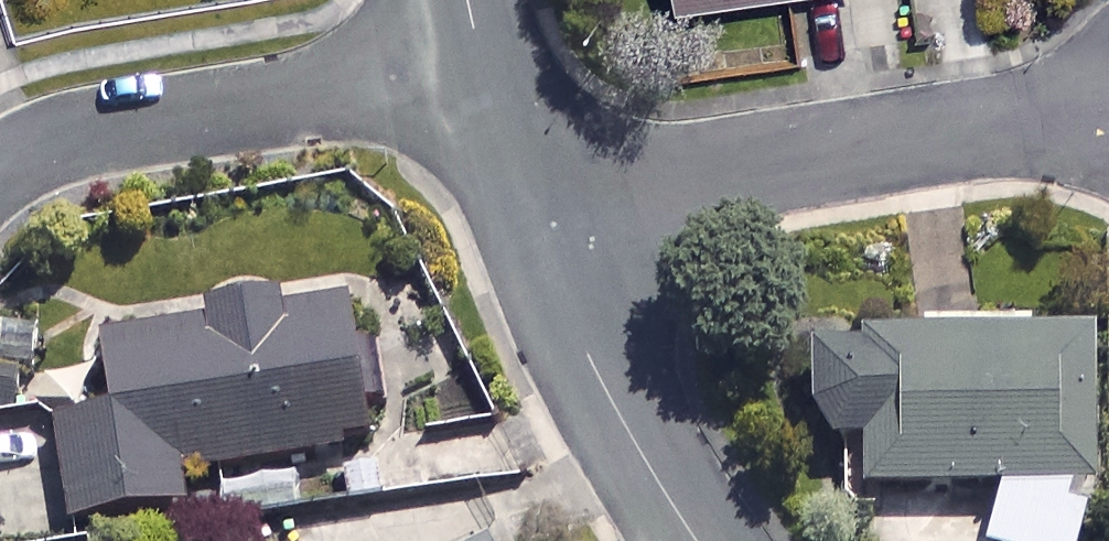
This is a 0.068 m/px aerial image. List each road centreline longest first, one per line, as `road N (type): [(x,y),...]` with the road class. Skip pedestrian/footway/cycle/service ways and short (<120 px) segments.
road 1 (residential): [(1097,112),(524,202)]
road 2 (residential): [(0,175),(80,138),(482,70)]
road 3 (residential): [(698,540),(596,370),(524,202)]
road 4 (residential): [(524,202),(482,70)]

